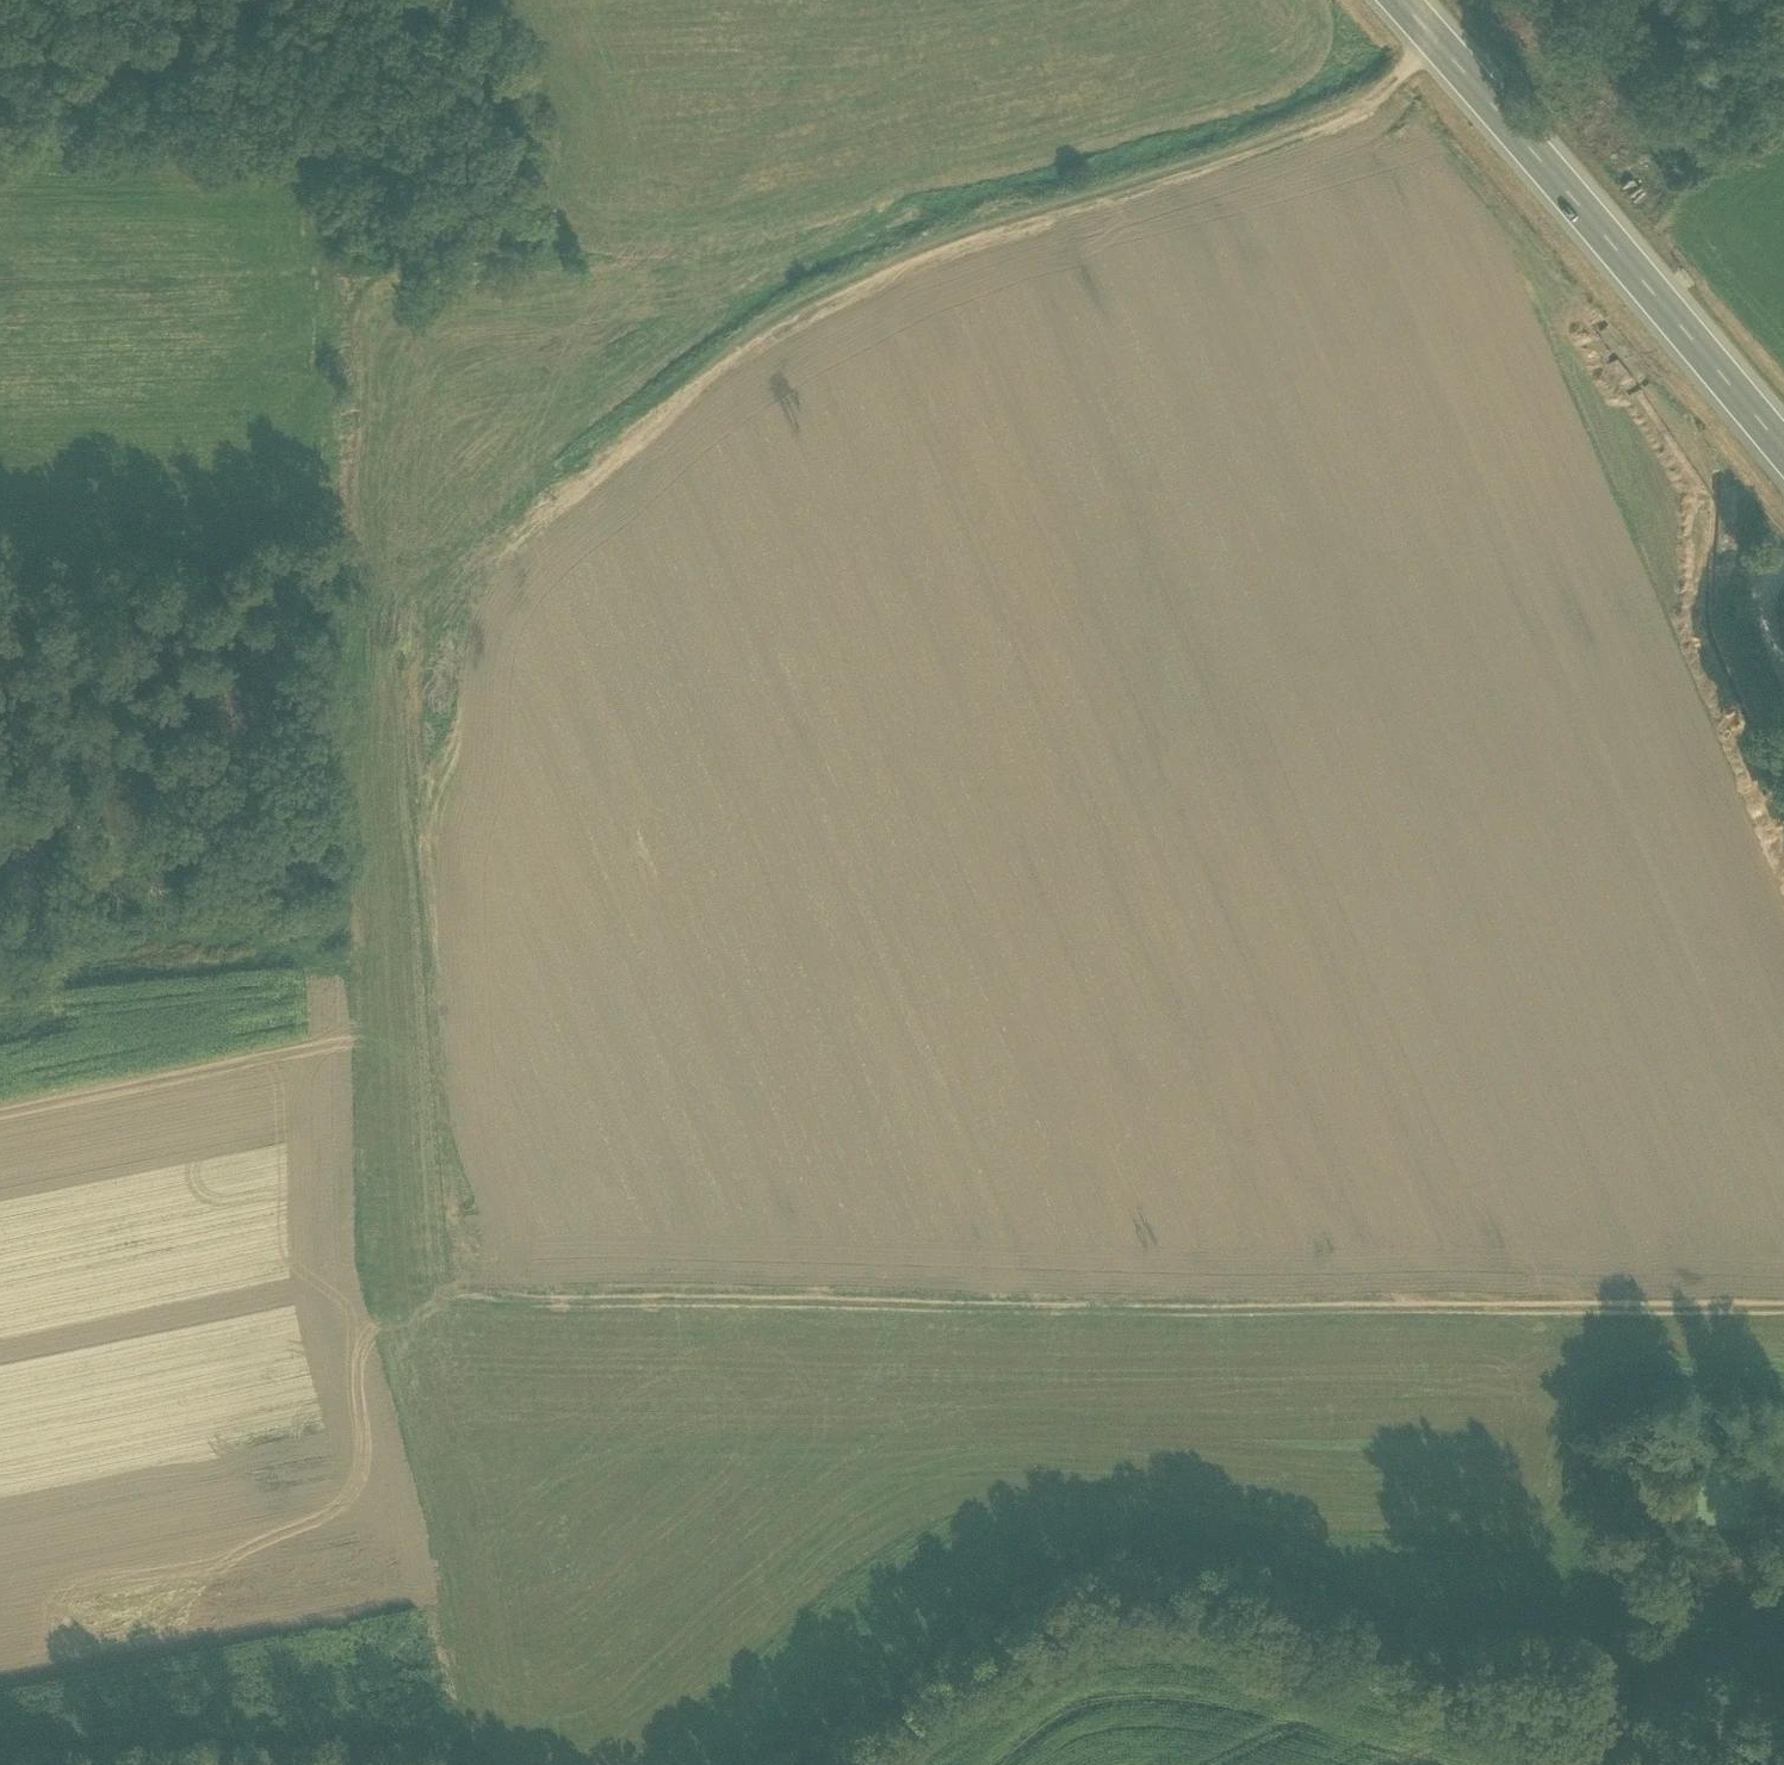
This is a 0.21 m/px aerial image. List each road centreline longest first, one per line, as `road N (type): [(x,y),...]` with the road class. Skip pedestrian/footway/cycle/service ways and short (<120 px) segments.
road 1 (secondary): [(1399,0),(1783,450)]

